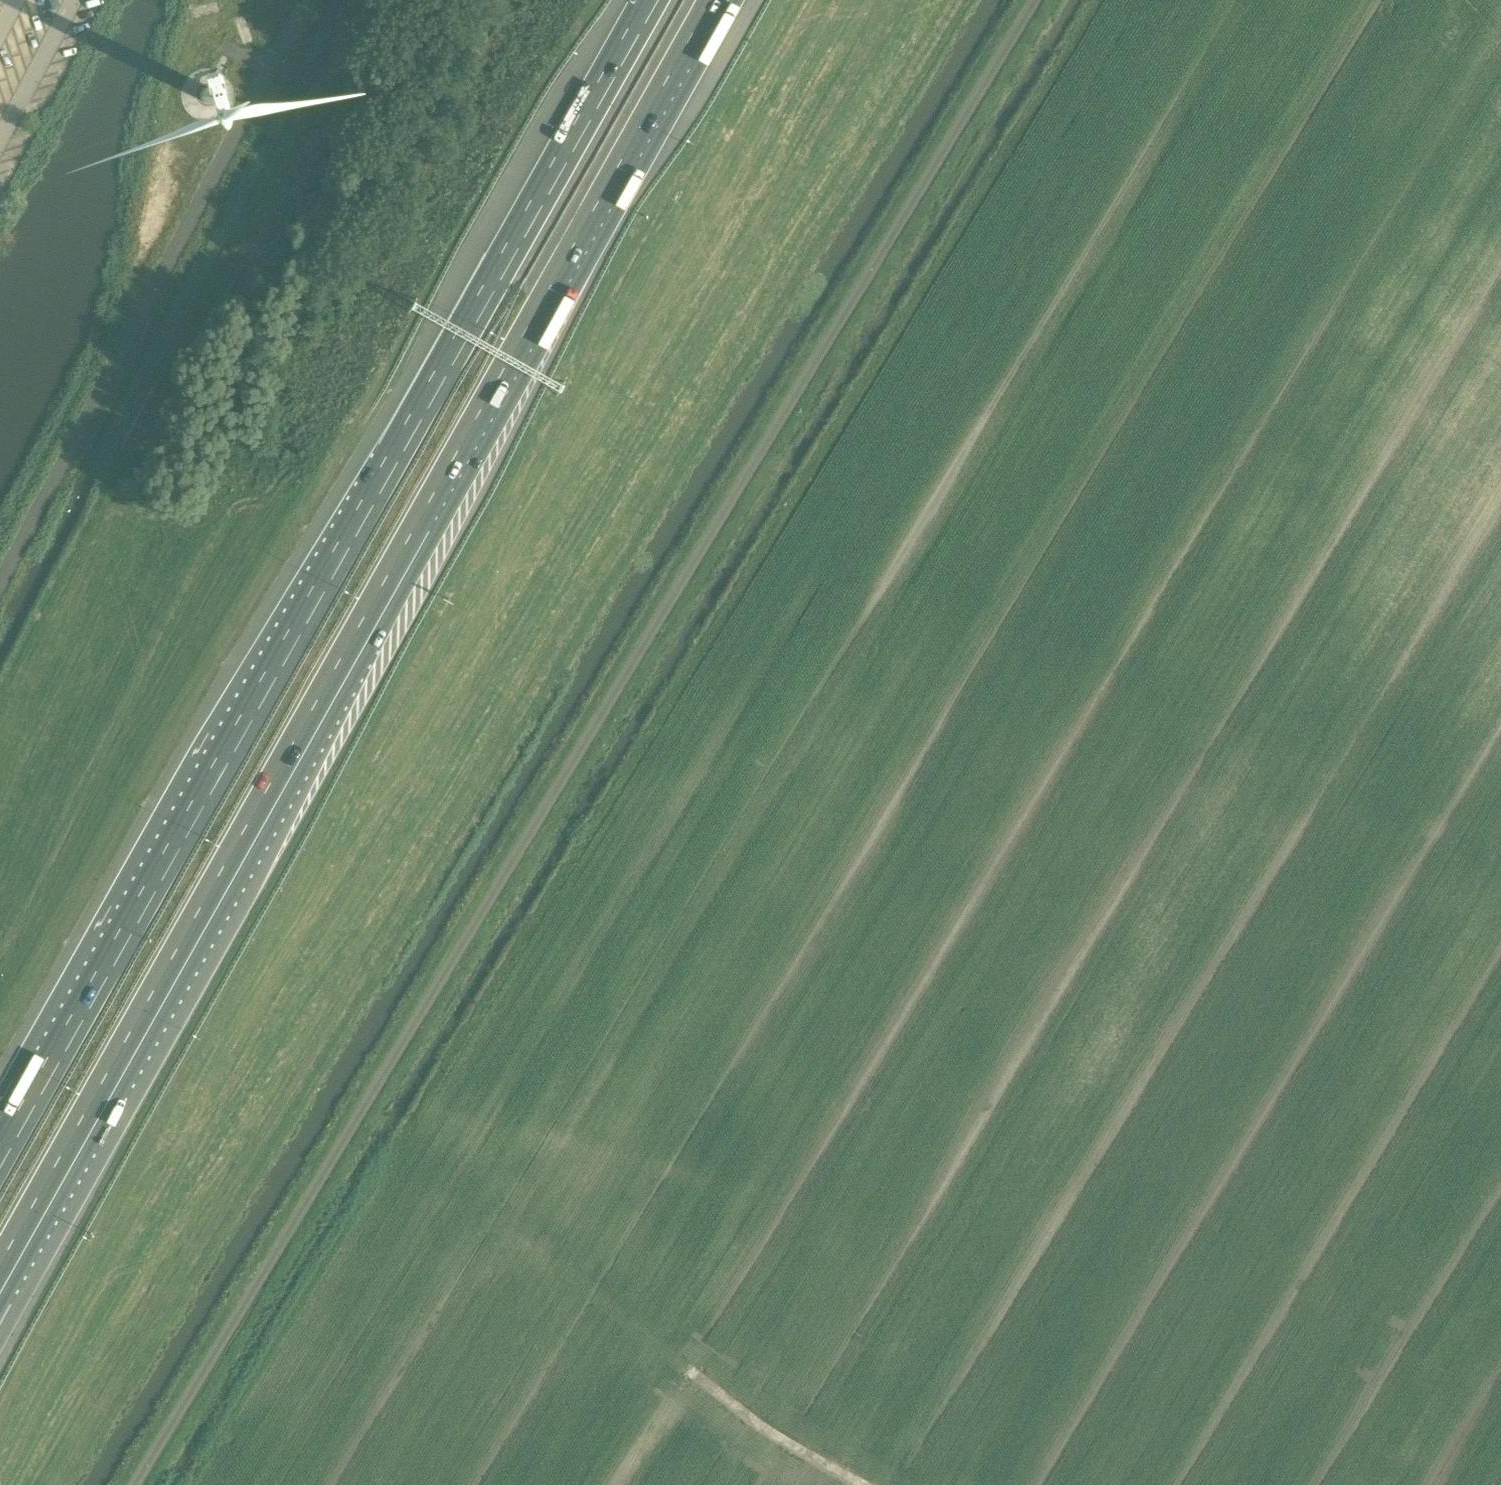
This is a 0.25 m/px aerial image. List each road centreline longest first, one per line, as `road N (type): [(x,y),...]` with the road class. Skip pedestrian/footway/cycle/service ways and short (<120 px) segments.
road 1 (unclassified): [(135,1484),(1041,0)]
road 2 (motorway): [(0,1281),(717,0)]
road 3 (motorway): [(649,0),(0,1154)]
road 4 (unclassified): [(303,0),(0,578)]
road 5 (track): [(681,1367),(741,1416),(863,1484)]

